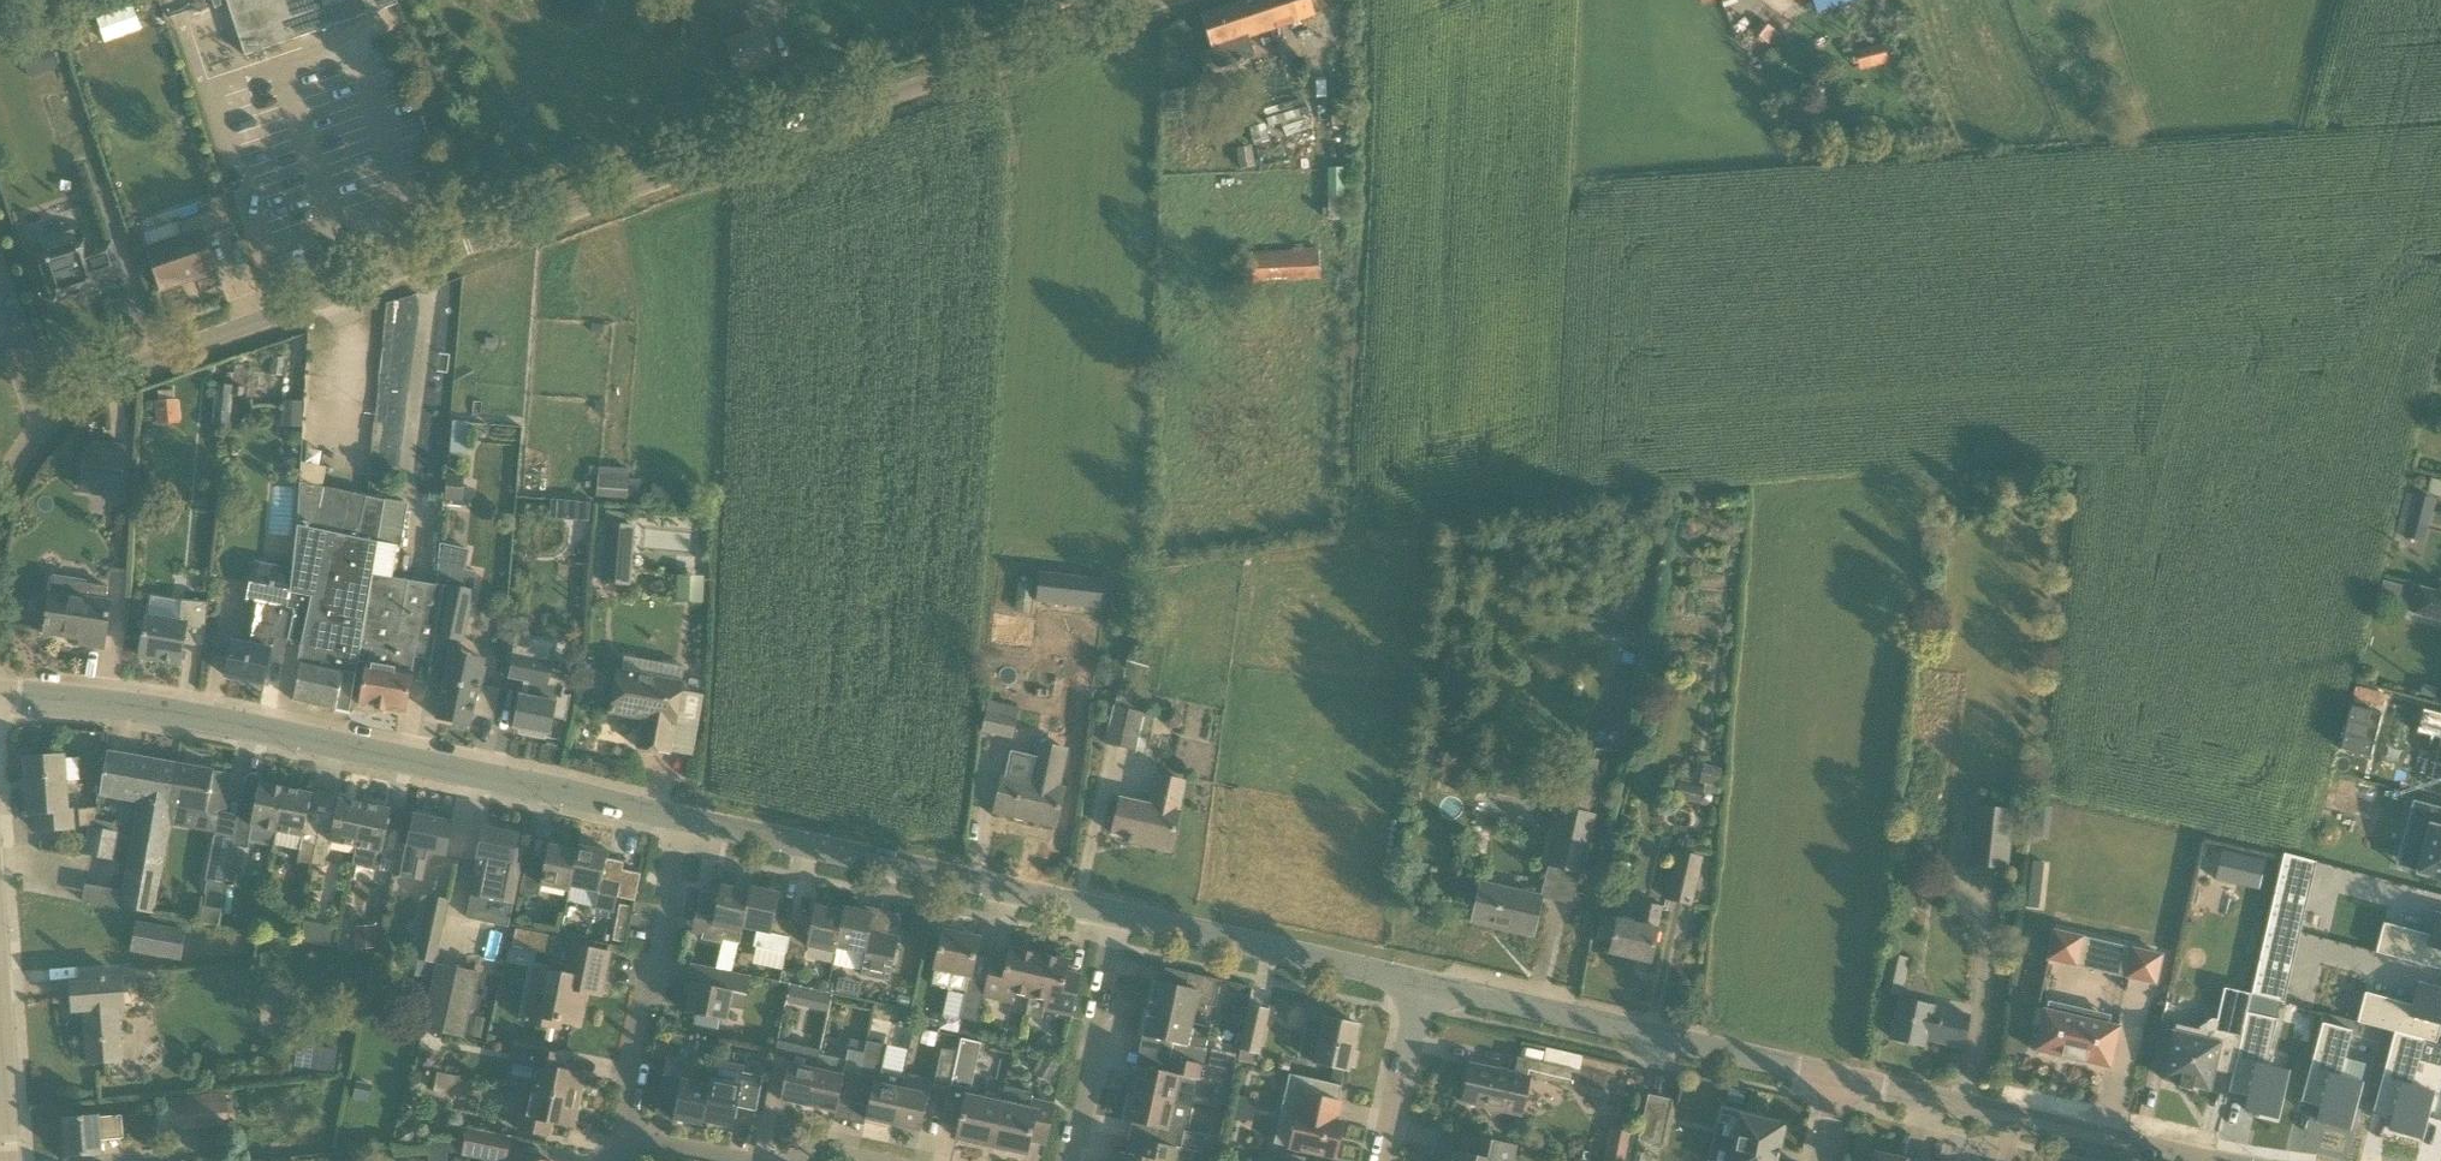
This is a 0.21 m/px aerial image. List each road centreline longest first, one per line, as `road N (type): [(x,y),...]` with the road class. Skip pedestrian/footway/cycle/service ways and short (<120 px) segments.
road 1 (unclassified): [(269,316),(1167,0)]
road 2 (residential): [(0,696),(292,740),(699,829)]
road 3 (residential): [(699,829),(1120,918)]
road 4 (residential): [(1428,991),(1831,1085)]
road 5 (residential): [(0,484),(51,417),(96,385),(269,316)]
road 6 (residential): [(1831,1085),(2149,1153)]
road 7 (residential): [(1120,918),(1428,991)]
road 8 (unclassified): [(626,1129),(699,829)]
road 9 (residential): [(1063,1160),(1120,918)]
road 10 (residential): [(15,1160),(0,945)]
road 11 (residential): [(1389,1160),(1428,991)]
road 12 (residential): [(779,1160),(626,1129)]

